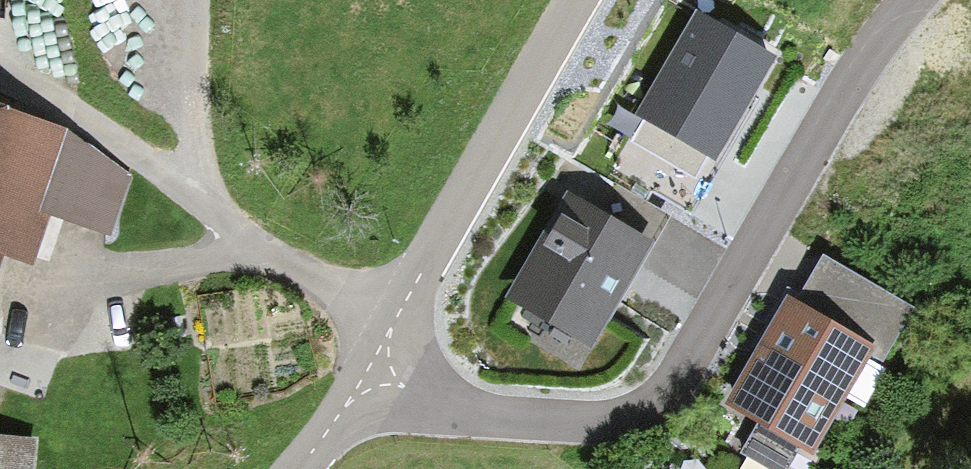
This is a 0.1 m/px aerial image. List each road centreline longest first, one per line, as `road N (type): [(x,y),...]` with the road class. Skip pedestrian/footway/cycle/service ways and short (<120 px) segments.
road 1 (residential): [(371,369),(438,404),(529,424),(605,426),(655,393),(904,0)]
road 2 (tertiary): [(577,0),(371,369)]
road 3 (tertiary): [(371,369),(299,468)]

